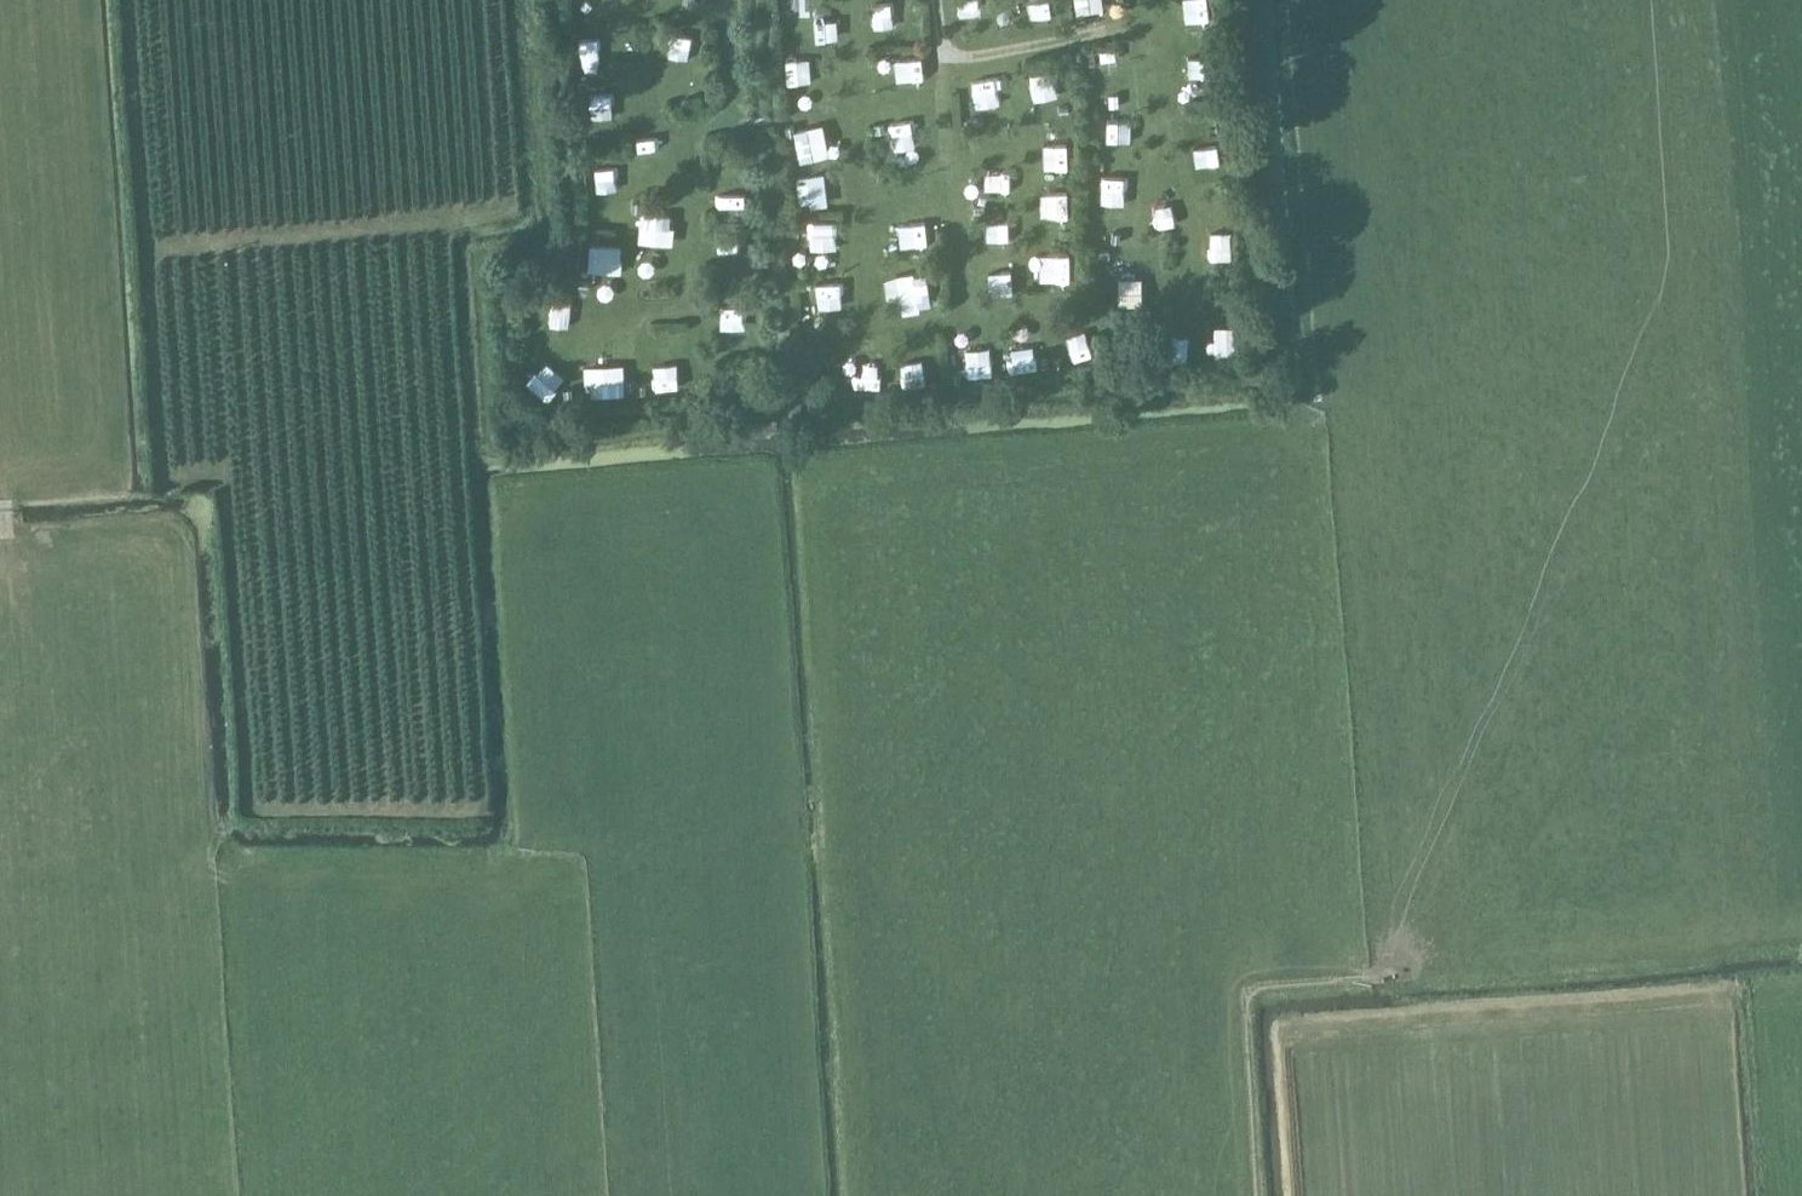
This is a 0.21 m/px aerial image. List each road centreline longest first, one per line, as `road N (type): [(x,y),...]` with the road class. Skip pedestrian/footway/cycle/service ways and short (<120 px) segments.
road 1 (track): [(1255,1195),(1244,1001),(1251,991),(1394,977)]

